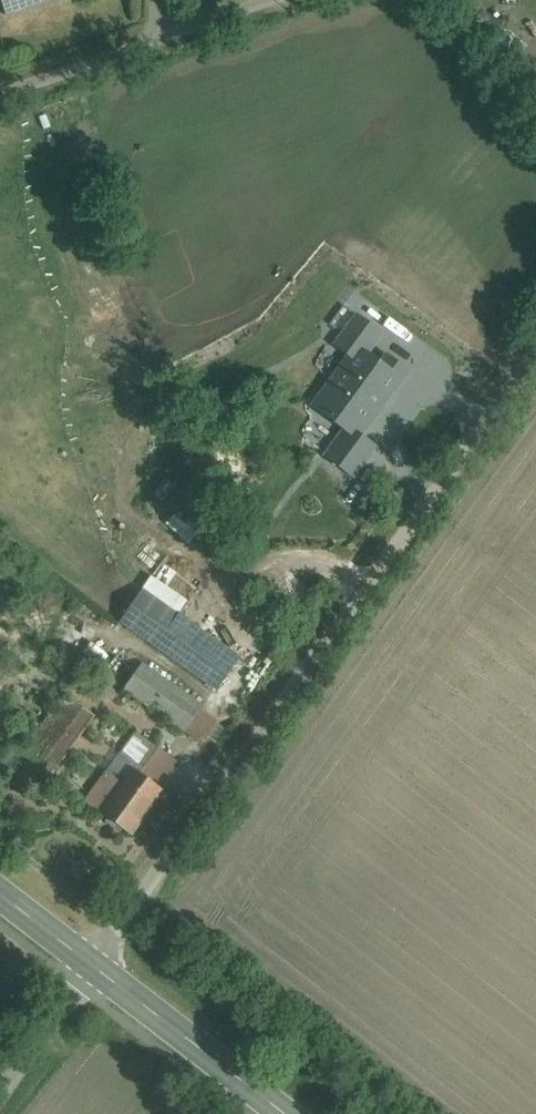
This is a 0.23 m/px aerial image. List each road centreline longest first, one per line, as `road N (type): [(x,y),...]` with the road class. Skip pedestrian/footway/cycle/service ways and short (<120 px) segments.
road 1 (unclassified): [(535,347),(94,966)]
road 2 (unclassified): [(251,0),(0,90)]
road 3 (primary): [(287,1113),(94,966)]
road 4 (unclassified): [(0,1095),(94,966)]

